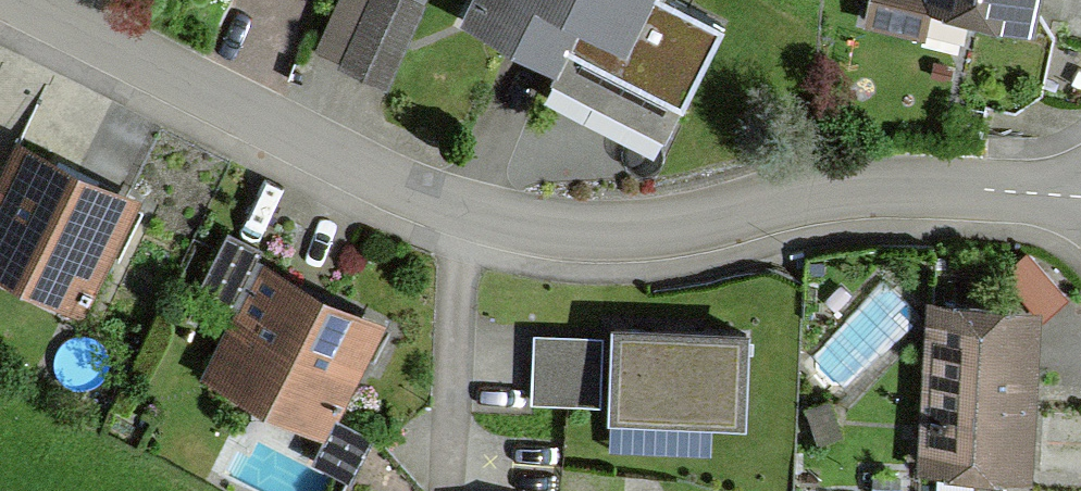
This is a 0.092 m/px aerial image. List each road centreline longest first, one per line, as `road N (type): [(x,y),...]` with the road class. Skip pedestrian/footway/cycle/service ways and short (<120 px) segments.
road 1 (residential): [(1080,197),(977,188),(808,199),(715,225),(630,234),(461,221),(17,0)]

